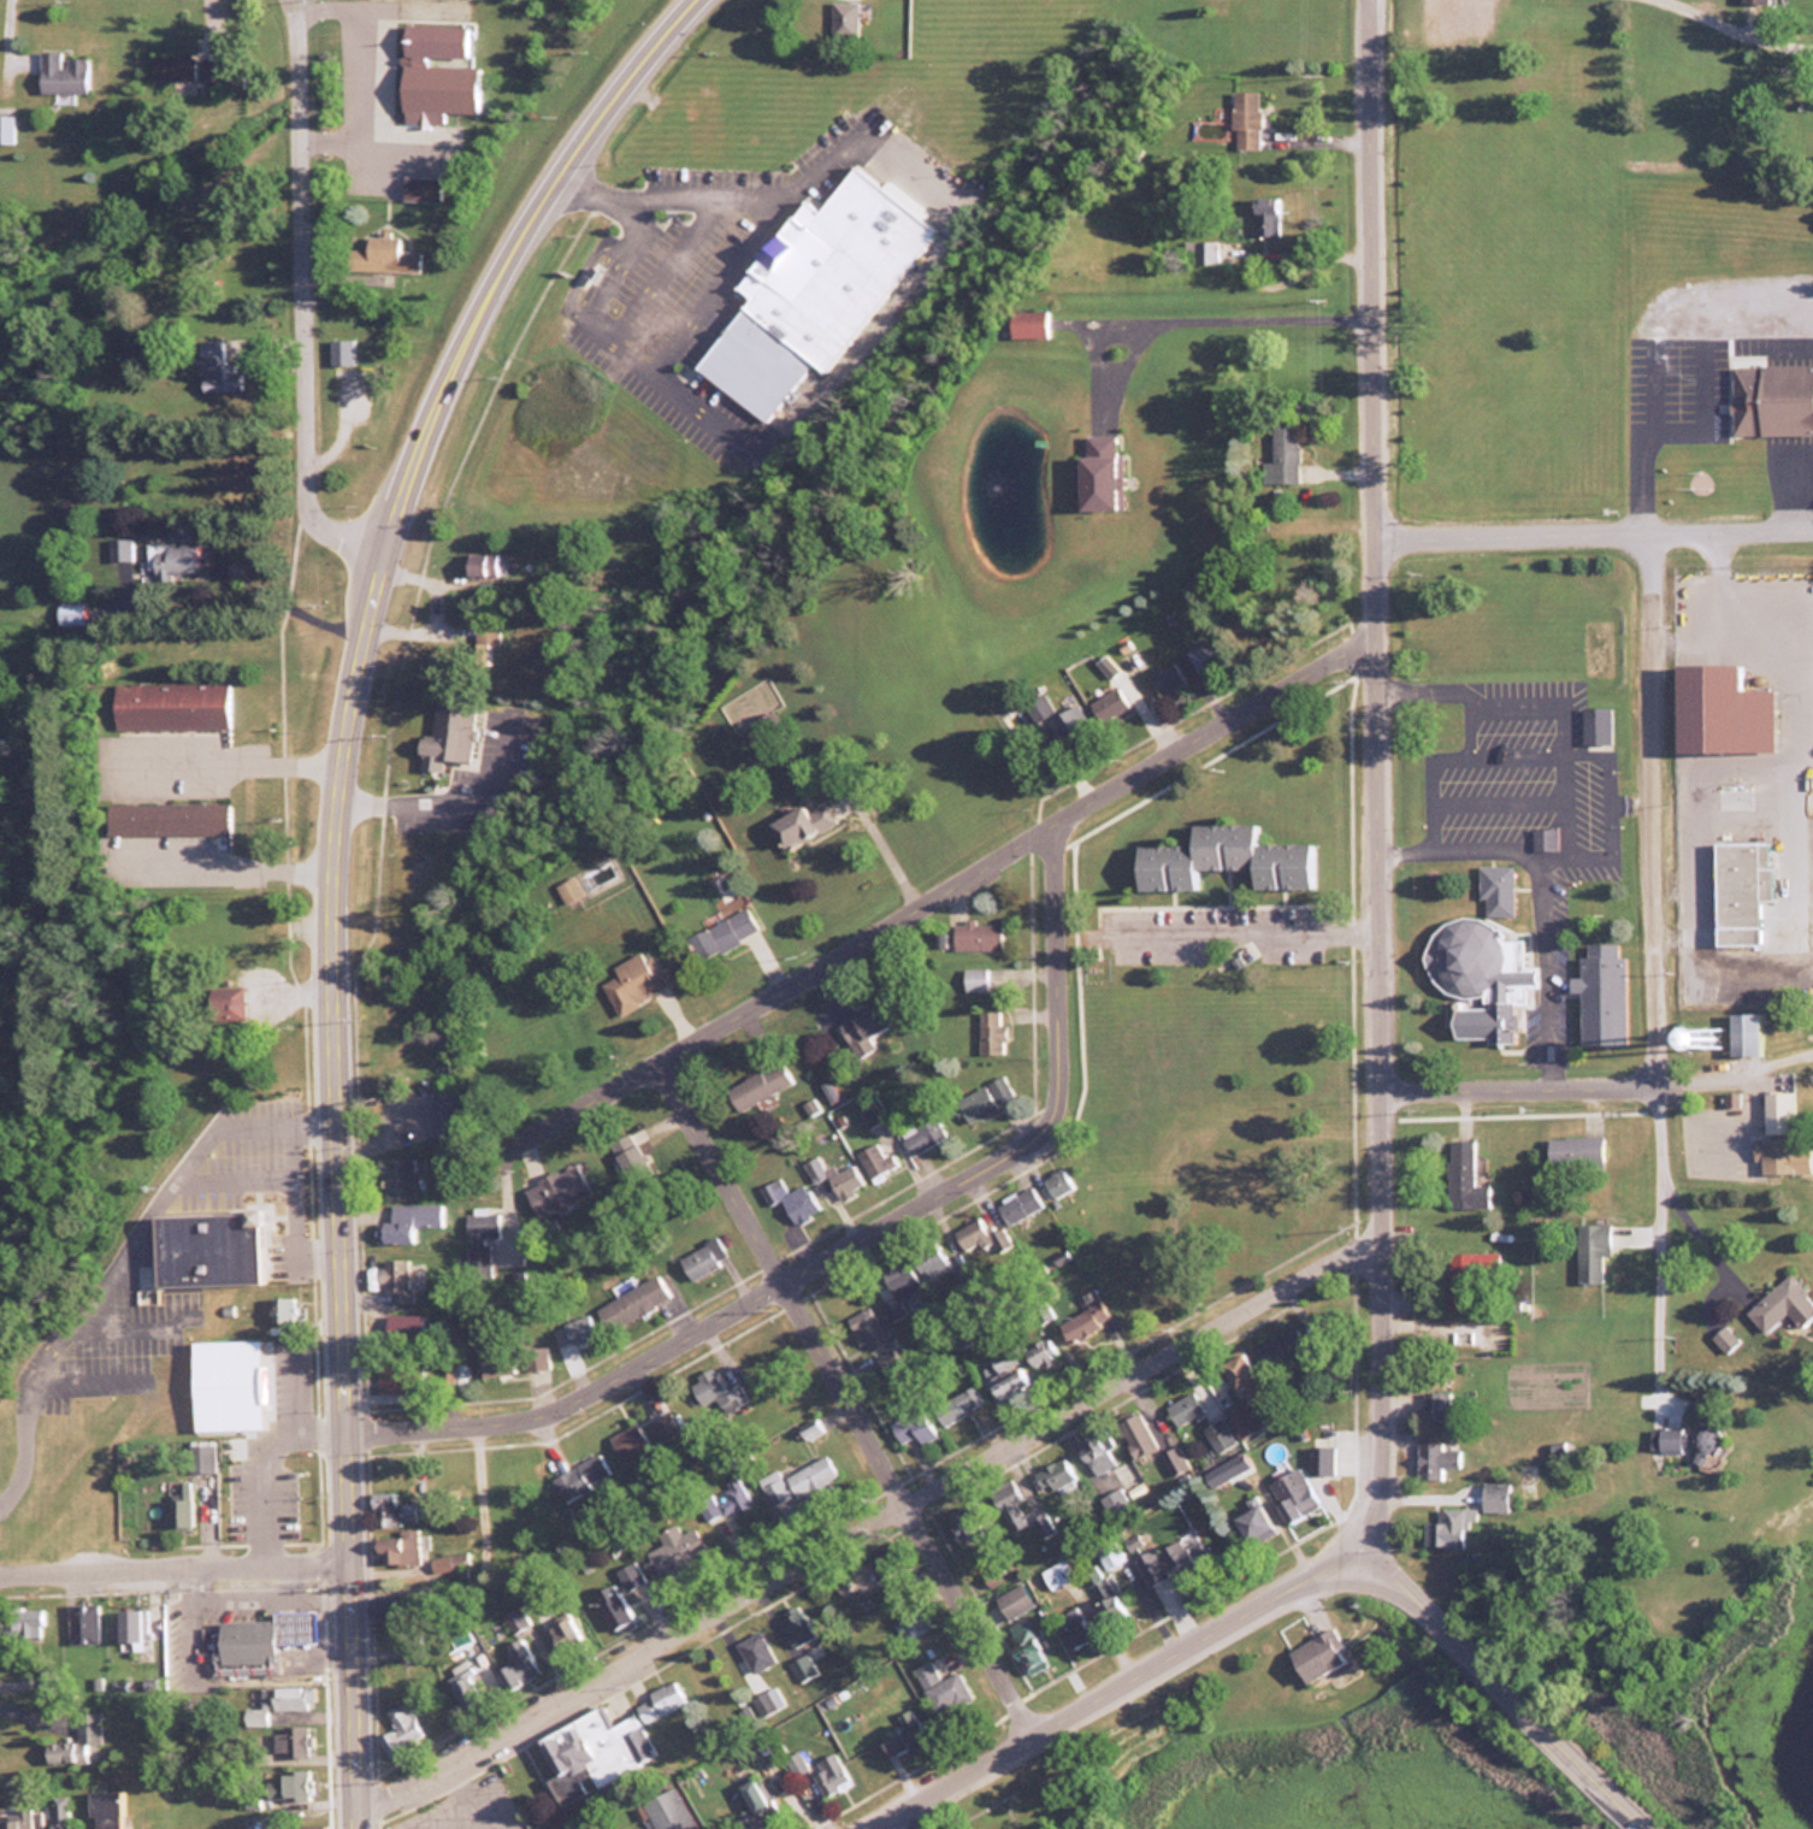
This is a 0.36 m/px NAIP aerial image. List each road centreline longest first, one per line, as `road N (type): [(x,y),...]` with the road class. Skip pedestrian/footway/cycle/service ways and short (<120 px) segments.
road 1 (primary): [(691,0),(560,172),(480,311),(389,536),(348,725),(337,868),(337,1068),(362,1828)]
road 2 (residential): [(1373,0),(1384,1234),(1384,1491),(1375,1546)]
road 3 (residential): [(361,1810),(1384,1234)]
road 4 (residential): [(1058,820),(1062,1116),(595,1385),(509,1415),(343,1433)]
road 5 (residential): [(1033,1729),(660,1058)]
road 6 (residential): [(1058,820),(537,1132)]
road 7 (residential): [(299,0),(314,506),(342,525),(389,536)]
road 8 (residential): [(1375,1546),(864,1828)]
road 9 (residential): [(1656,527),(1650,1081)]
road 10 (residential): [(1382,1085),(1650,1081),(1812,1047)]
road 11 (residential): [(1380,530),(1812,521)]
road 12 (residential): [(1375,1546),(1657,1828)]
road 13 (residential): [(1381,629),(1058,820)]
road 14 (residential): [(348,1564),(0,1569)]
road 15 (residential): [(1650,1081),(1652,1350)]

